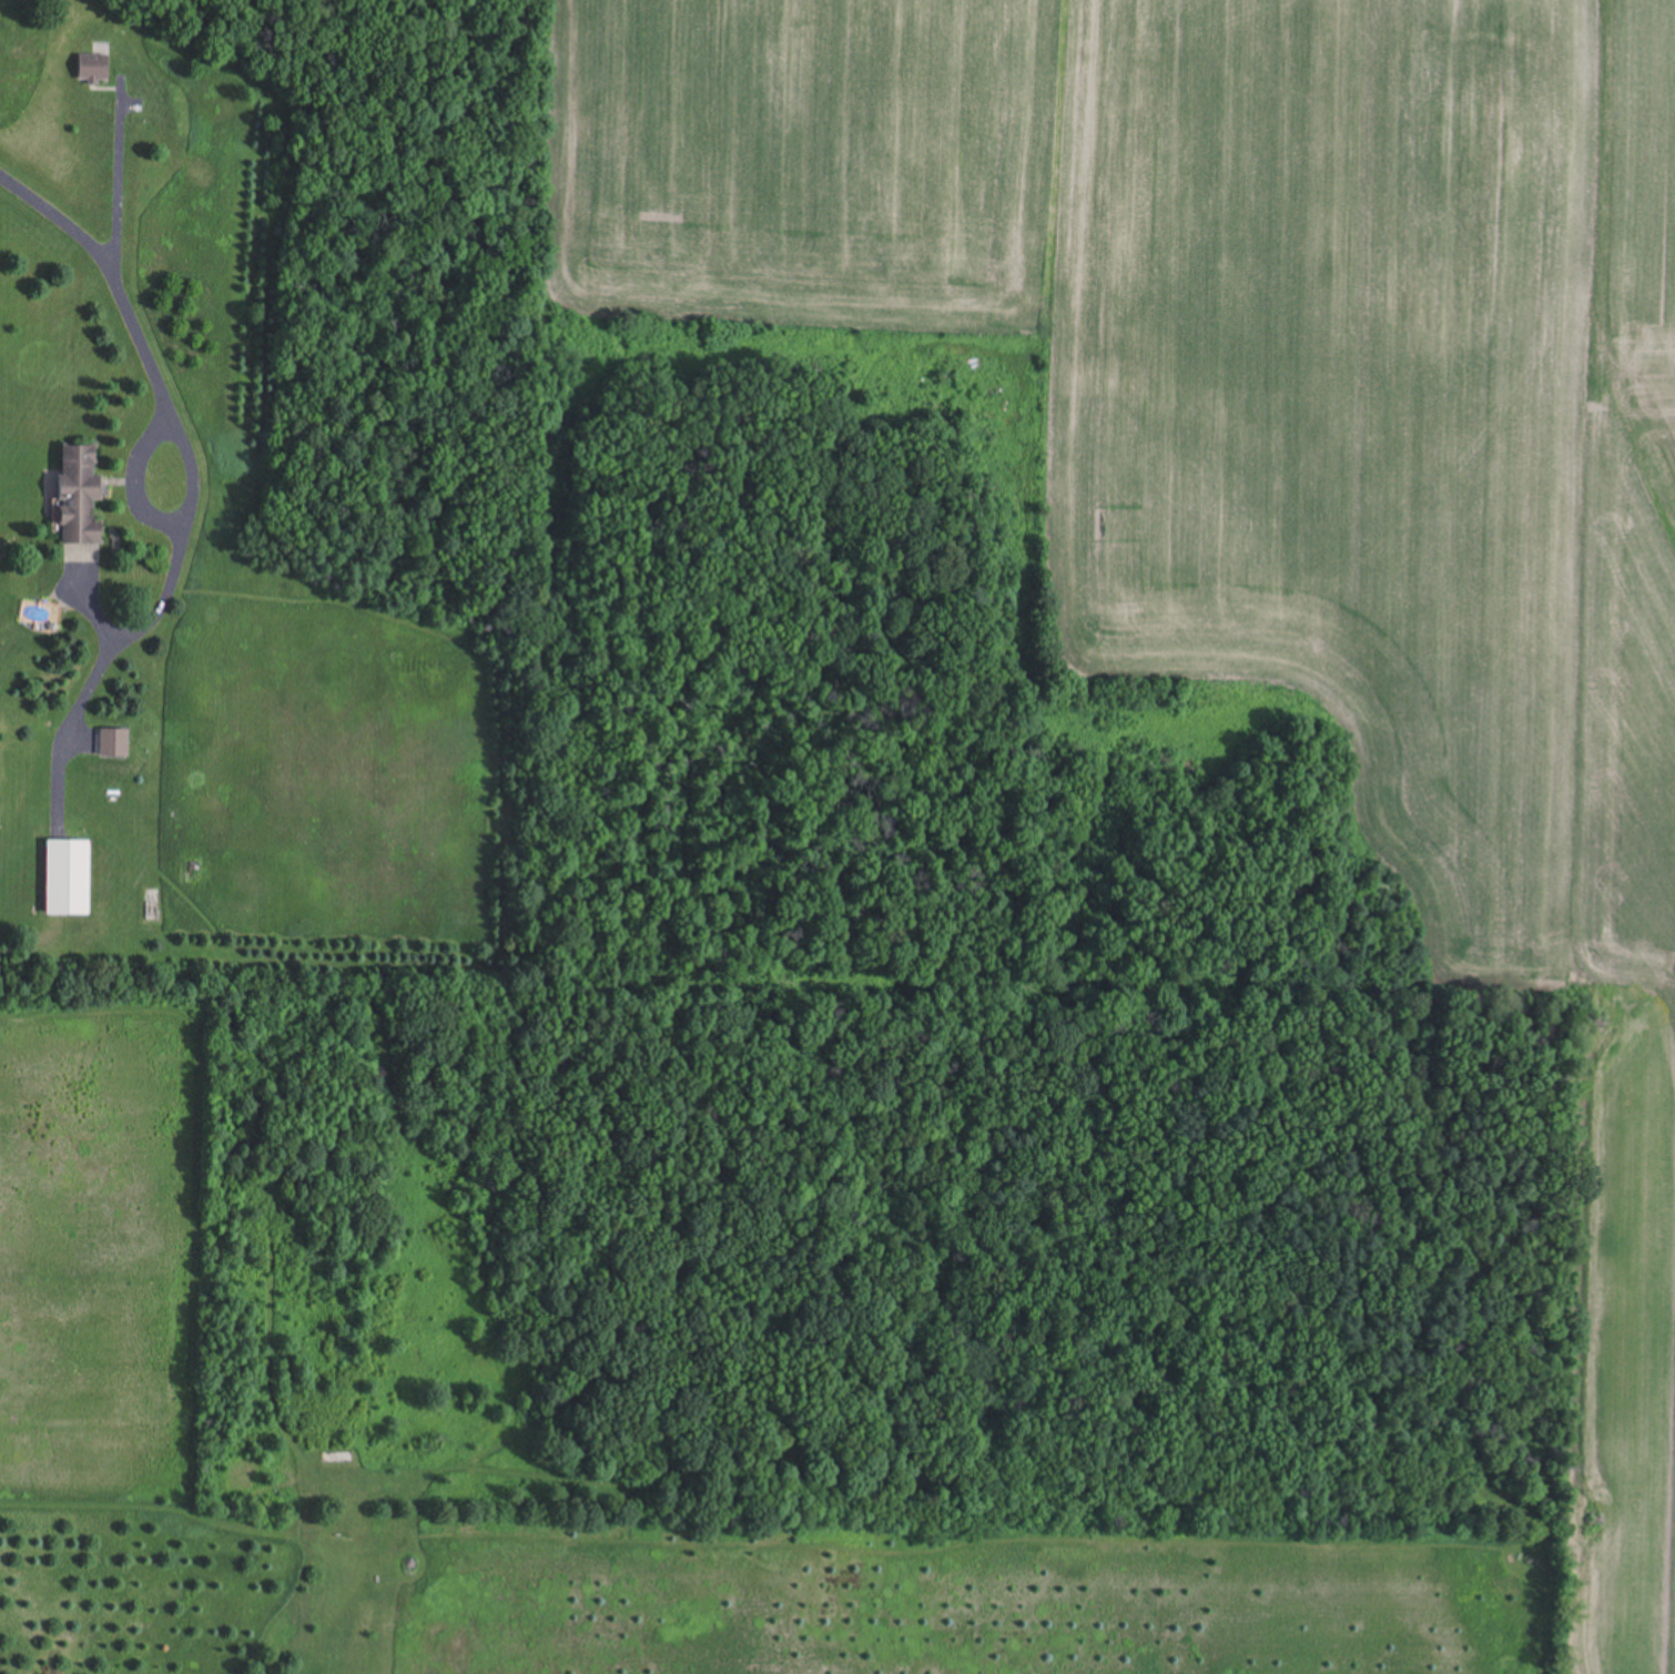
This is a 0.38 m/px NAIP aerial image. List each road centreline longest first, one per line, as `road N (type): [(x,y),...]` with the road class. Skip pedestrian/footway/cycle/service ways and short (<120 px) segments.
road 1 (residential): [(52,826),(61,742),(114,647),(155,622),(193,488),(108,263)]
road 2 (residential): [(119,113),(115,245),(108,263),(0,176)]

